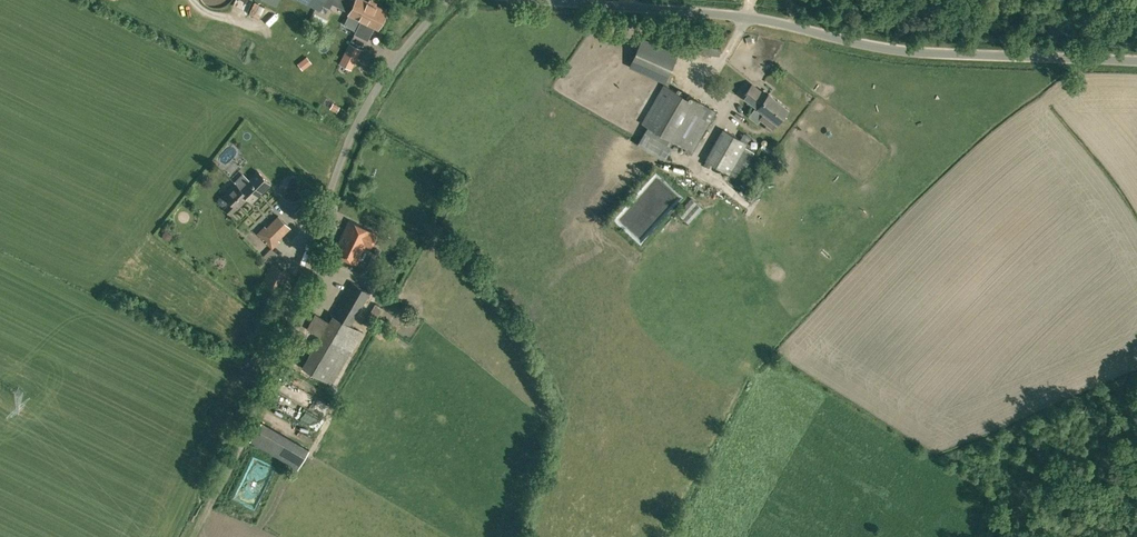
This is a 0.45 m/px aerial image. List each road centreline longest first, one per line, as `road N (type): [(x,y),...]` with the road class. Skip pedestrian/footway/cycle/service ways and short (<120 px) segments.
road 1 (unclassified): [(1136,62),(884,47),(765,19),(540,0)]

